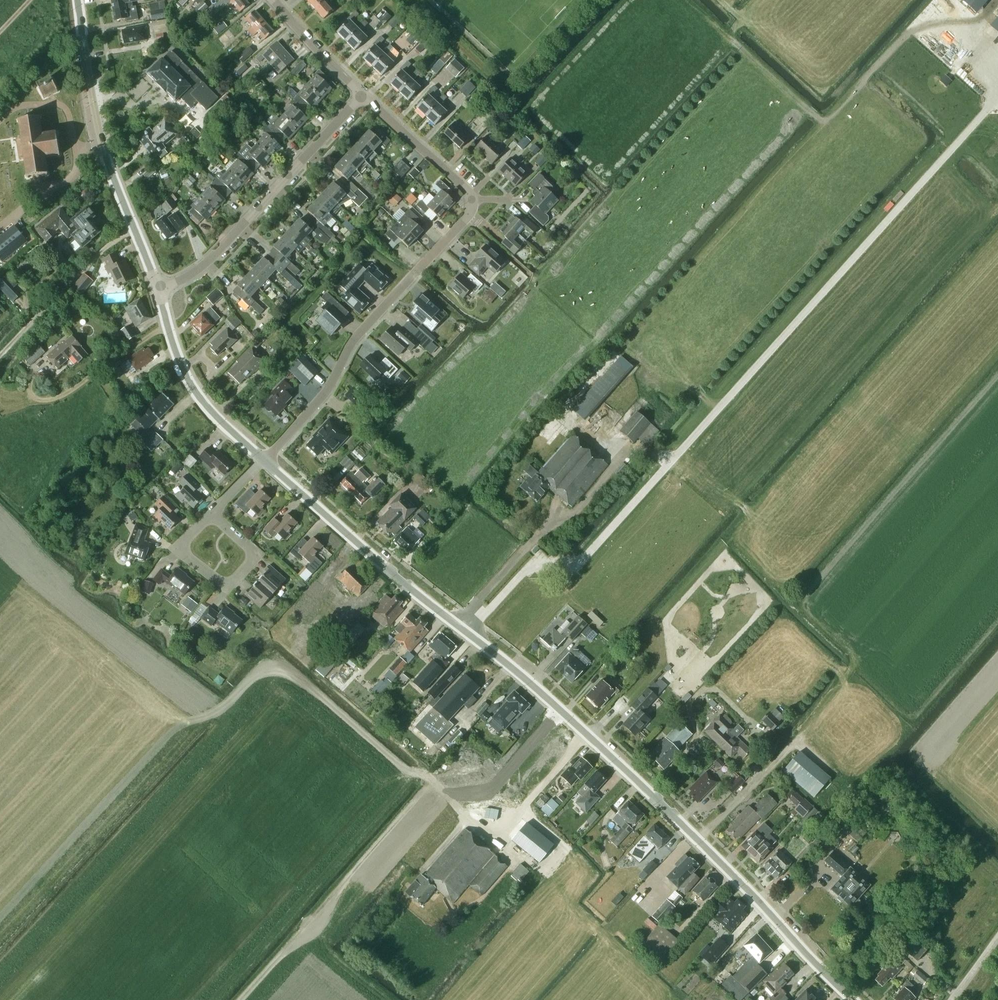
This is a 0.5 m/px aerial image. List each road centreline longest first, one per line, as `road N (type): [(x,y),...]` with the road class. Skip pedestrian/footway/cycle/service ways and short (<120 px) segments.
road 1 (tertiary): [(854,999),(525,678),(262,458)]
road 2 (residential): [(262,458),(322,398),(349,345),(473,205),(469,191),(364,94)]
road 3 (tertiary): [(155,290),(108,164),(78,0)]
road 4 (residential): [(155,290),(216,253),(364,94)]
road 5 (tertiary): [(262,458),(194,392),(155,290)]
road 6 (residential): [(210,514),(181,545),(183,561),(224,589),(250,562),(250,546)]
road 7 (residential): [(364,94),(275,0)]

